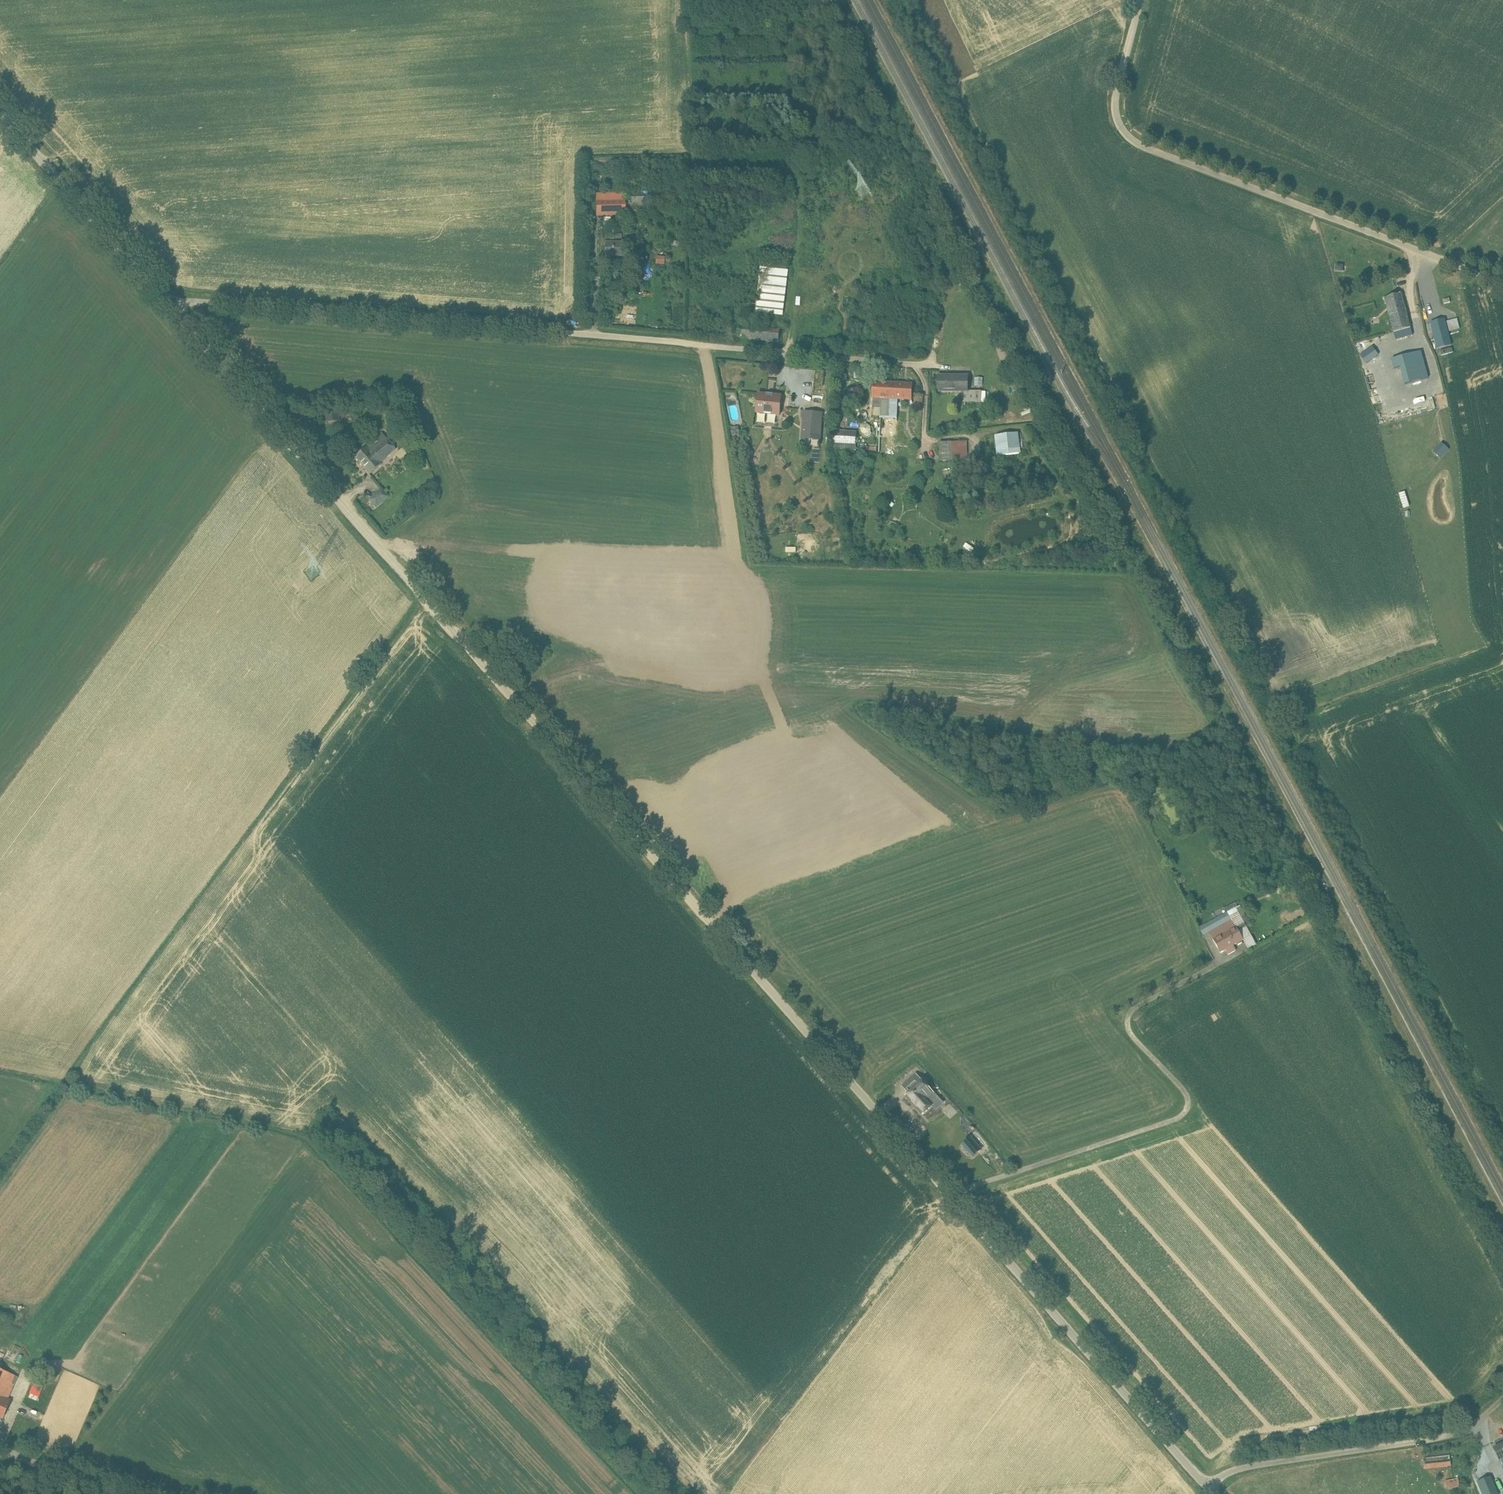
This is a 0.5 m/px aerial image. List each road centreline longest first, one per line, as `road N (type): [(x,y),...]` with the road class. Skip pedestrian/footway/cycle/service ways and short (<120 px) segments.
road 1 (unclassified): [(1211,1490),(169,303)]
road 2 (unclassified): [(947,367),(169,303)]
road 3 (unclassified): [(1502,276),(1138,143),(1120,127),(1118,96),(1142,0)]
road 4 (unclassified): [(1211,1490),(1242,1471),(1475,1429),(1502,1402)]
road 5 (unclassified): [(169,303),(0,112)]
road 6 (unclassified): [(118,1493),(0,1444)]

